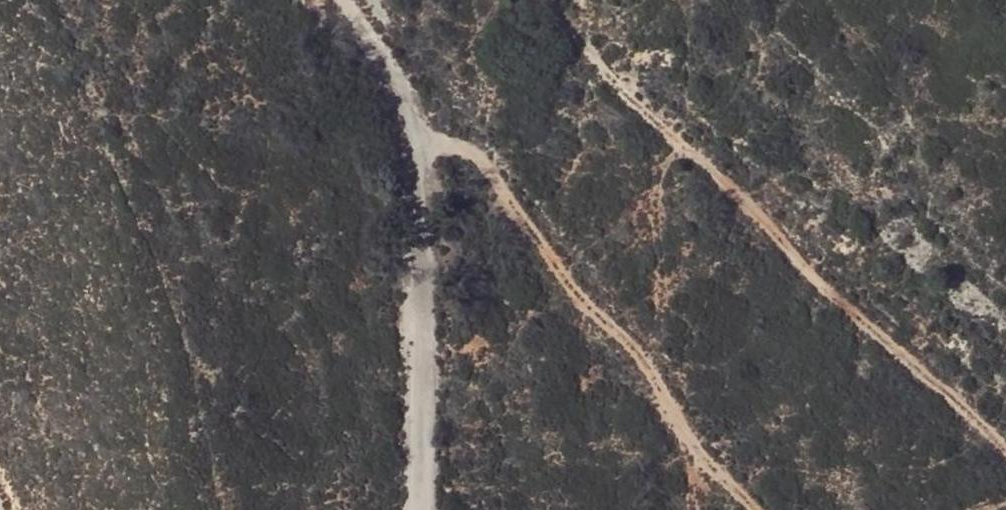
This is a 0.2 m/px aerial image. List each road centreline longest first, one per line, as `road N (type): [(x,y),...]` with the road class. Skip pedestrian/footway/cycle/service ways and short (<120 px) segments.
road 1 (track): [(1005,449),(669,143),(528,0)]
road 2 (track): [(343,0),(744,509)]
road 3 (track): [(420,103),(423,509)]

